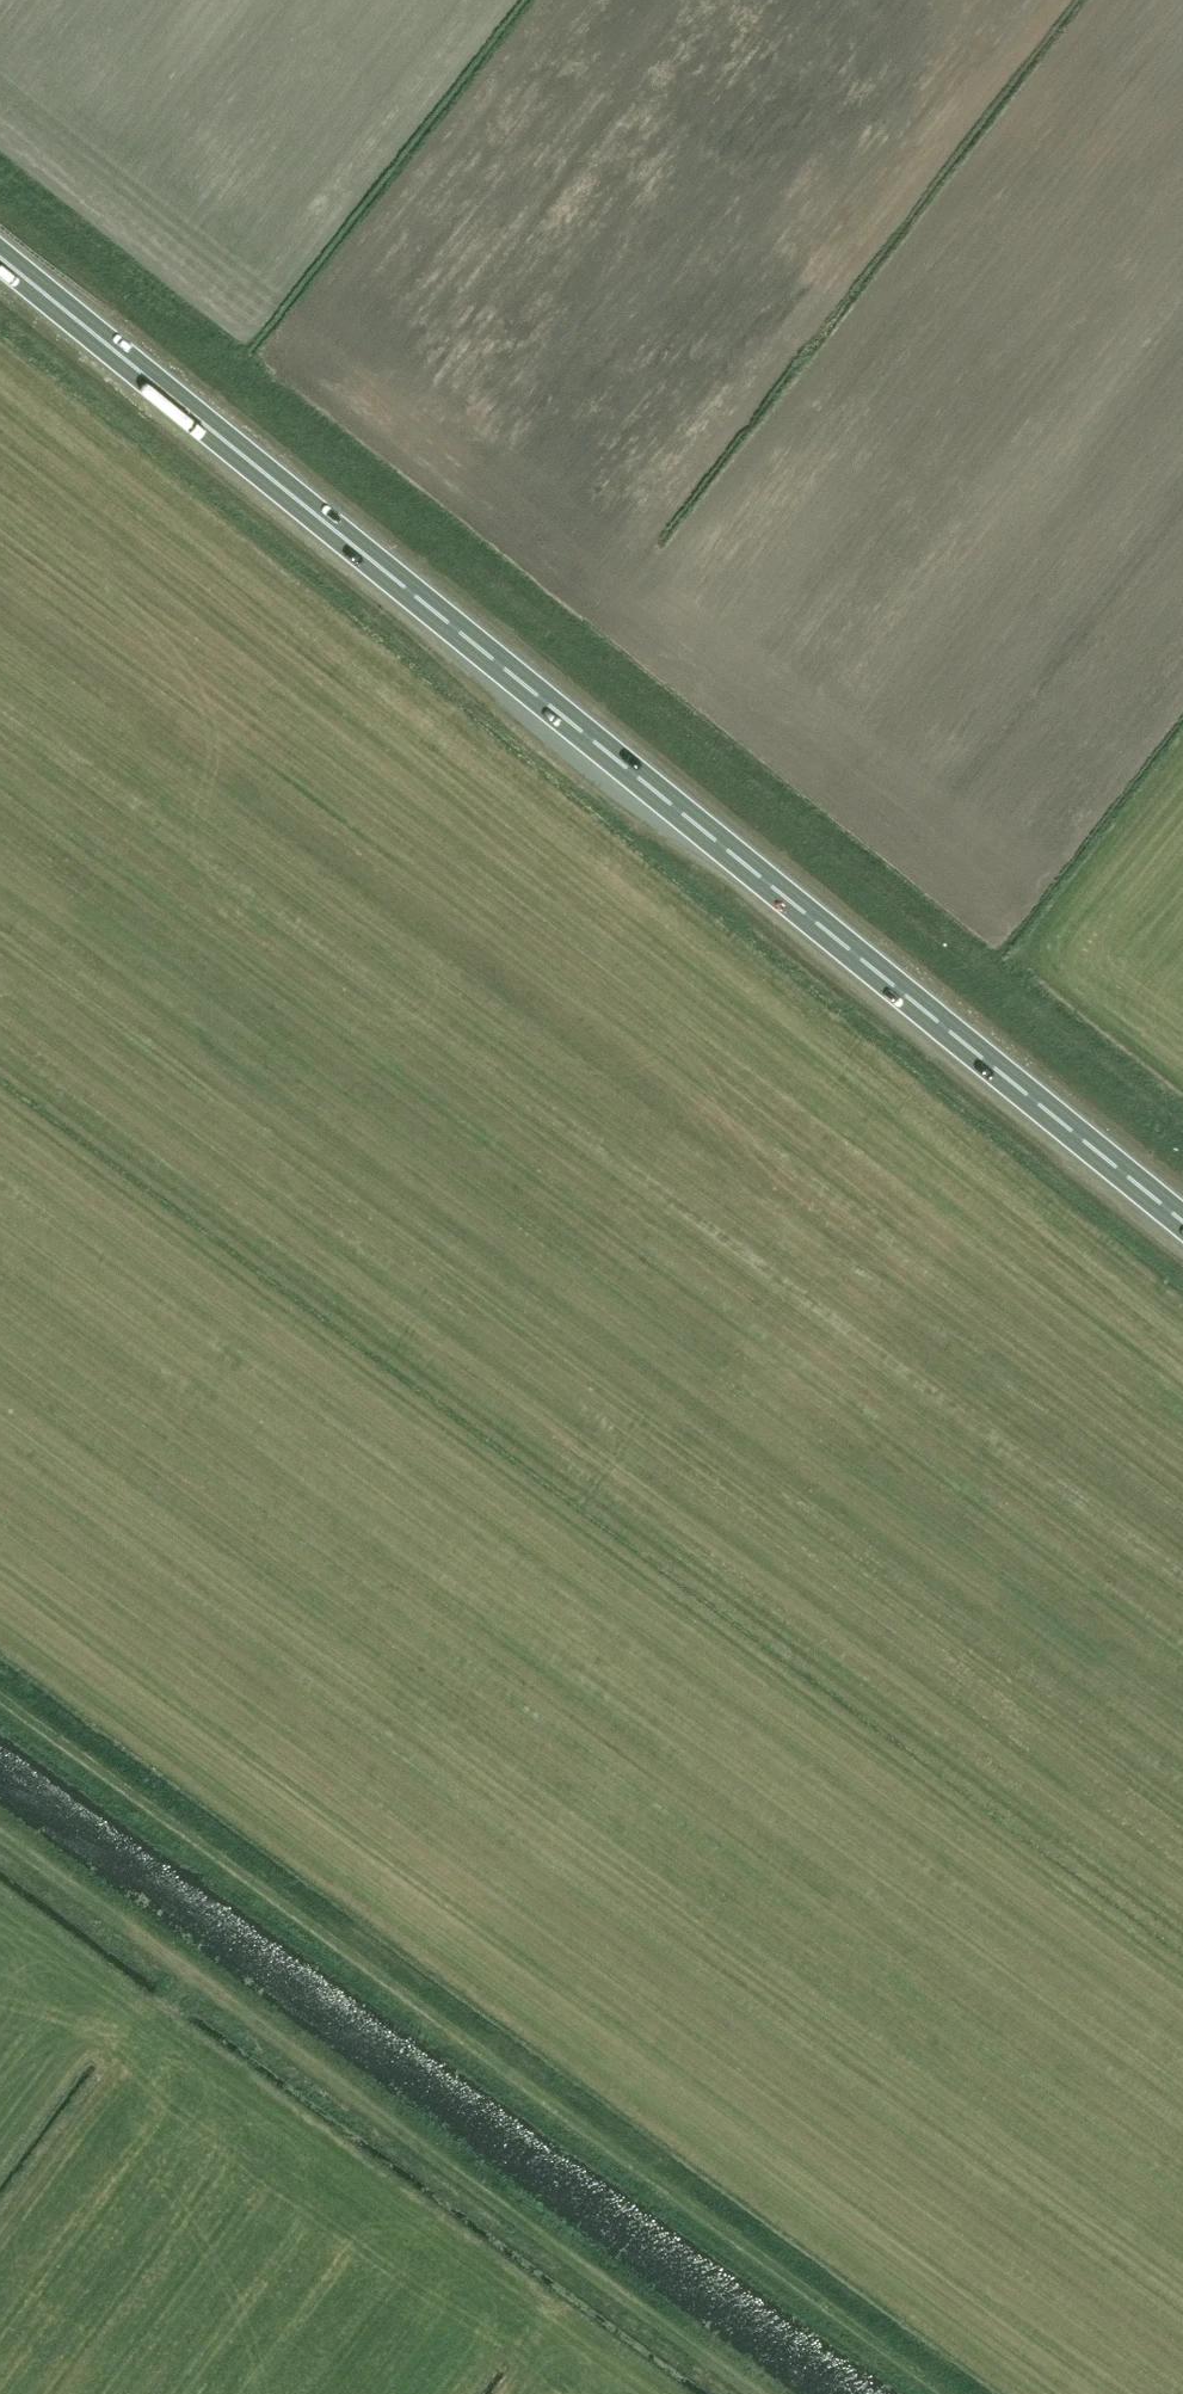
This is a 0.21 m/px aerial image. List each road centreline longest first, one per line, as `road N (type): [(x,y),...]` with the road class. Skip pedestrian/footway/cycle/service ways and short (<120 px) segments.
road 1 (trunk): [(1182,1221),(0,257)]

